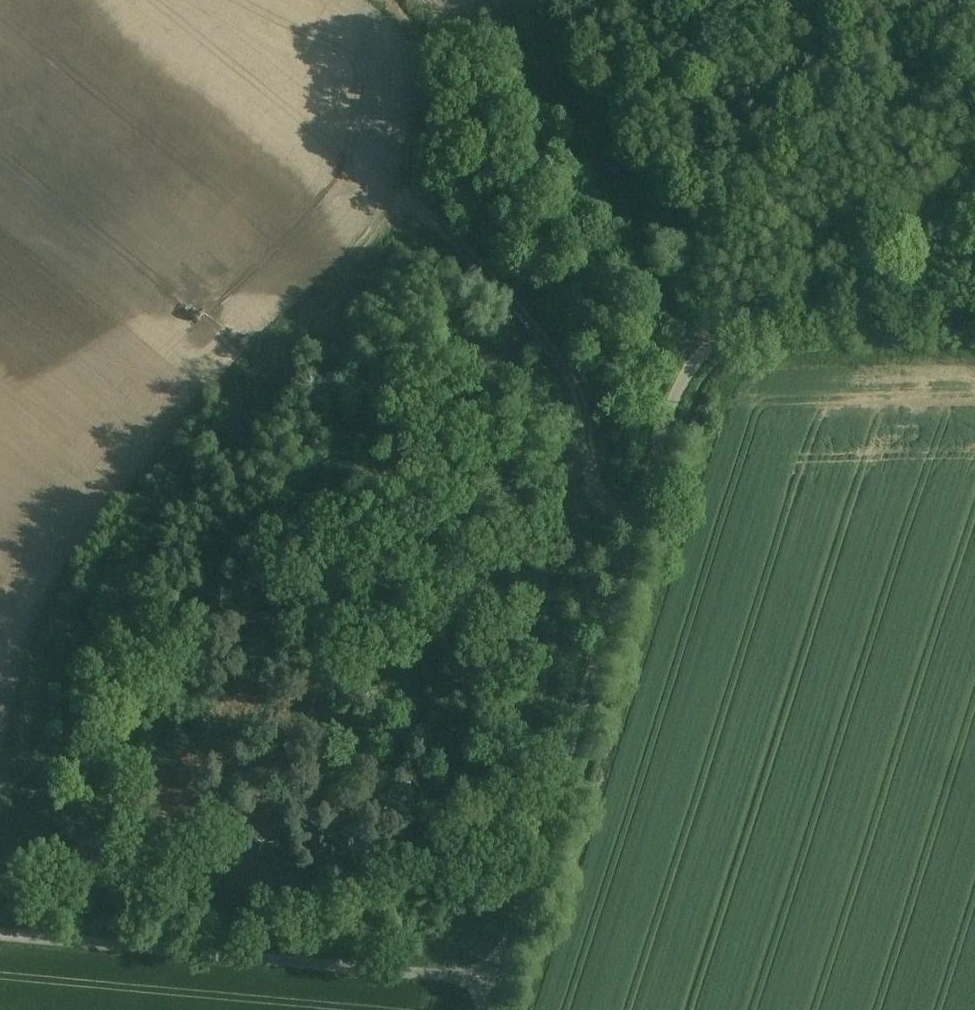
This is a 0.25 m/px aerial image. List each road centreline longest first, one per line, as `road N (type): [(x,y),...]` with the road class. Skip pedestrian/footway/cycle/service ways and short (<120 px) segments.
road 1 (unclassified): [(491,1009),(679,390),(702,355),(744,324),(974,251)]

